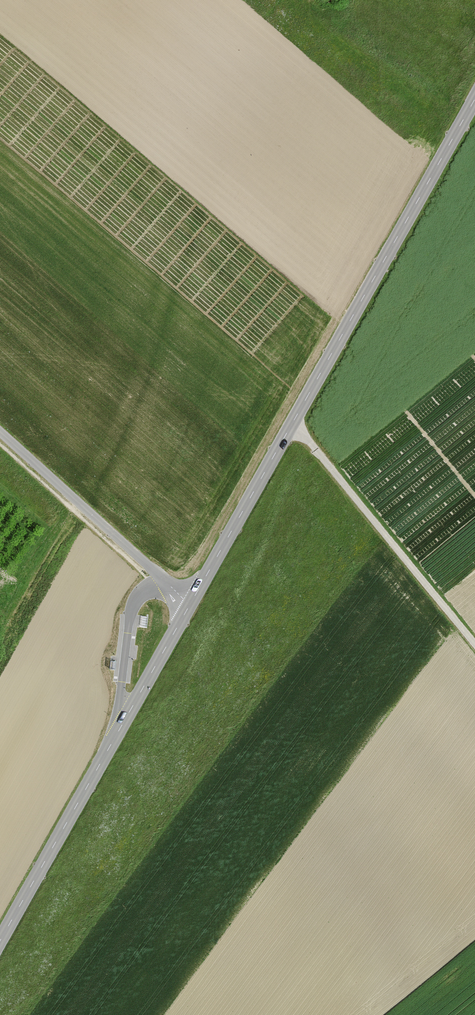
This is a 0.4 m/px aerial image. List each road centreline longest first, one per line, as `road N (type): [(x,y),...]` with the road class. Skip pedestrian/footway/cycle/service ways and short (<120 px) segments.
road 1 (tertiary): [(190,605),(474,96)]
road 2 (tertiary): [(0,941),(190,605)]
road 3 (track): [(288,423),(474,650)]
road 4 (residential): [(190,605),(0,432)]

